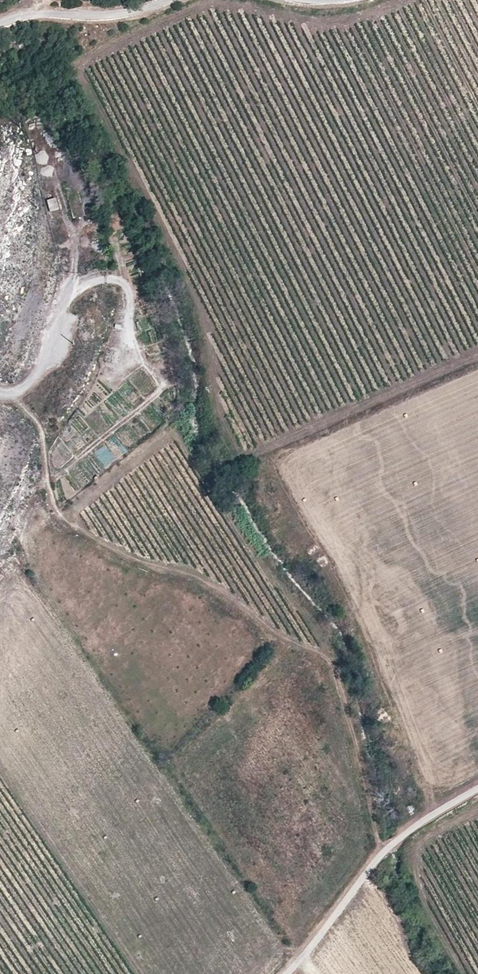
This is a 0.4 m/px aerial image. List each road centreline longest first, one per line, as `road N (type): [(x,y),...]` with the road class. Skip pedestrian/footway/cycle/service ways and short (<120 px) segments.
road 1 (unclassified): [(477,789),(395,839),(281,973)]
road 2 (track): [(0,391),(11,394),(42,368),(67,297),(80,285),(109,282),(126,301),(133,363)]
road 3 (unclassified): [(0,23),(25,14),(104,16),(171,0)]

